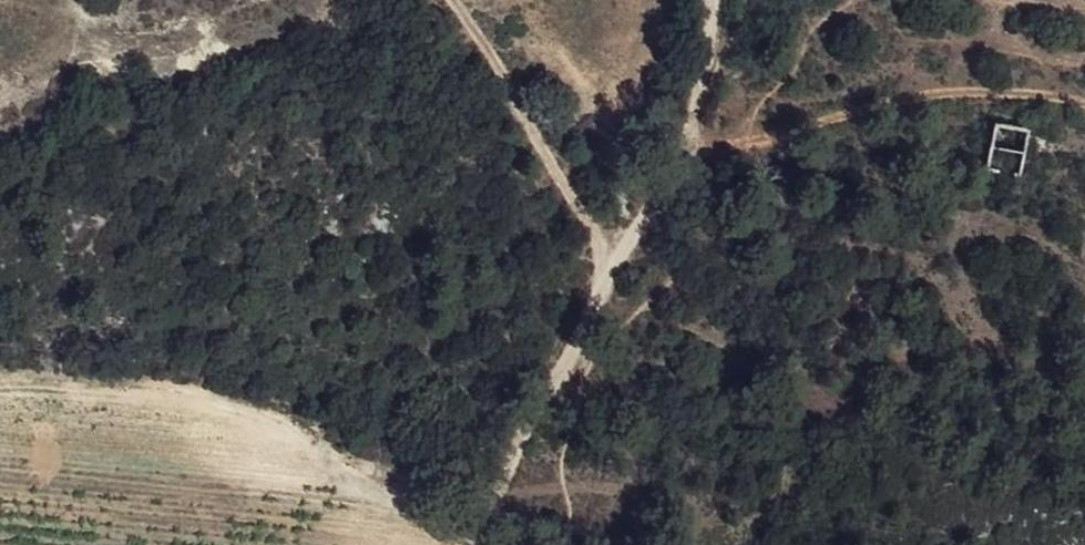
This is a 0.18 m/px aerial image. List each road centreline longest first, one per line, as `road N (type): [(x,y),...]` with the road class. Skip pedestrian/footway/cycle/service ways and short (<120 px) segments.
road 1 (track): [(489,544),(498,510),(695,144),(735,0)]
road 2 (track): [(1084,91),(1048,83),(967,86),(895,111),(829,113),(695,144)]
road 3 (track): [(462,0),(506,51),(625,267)]

